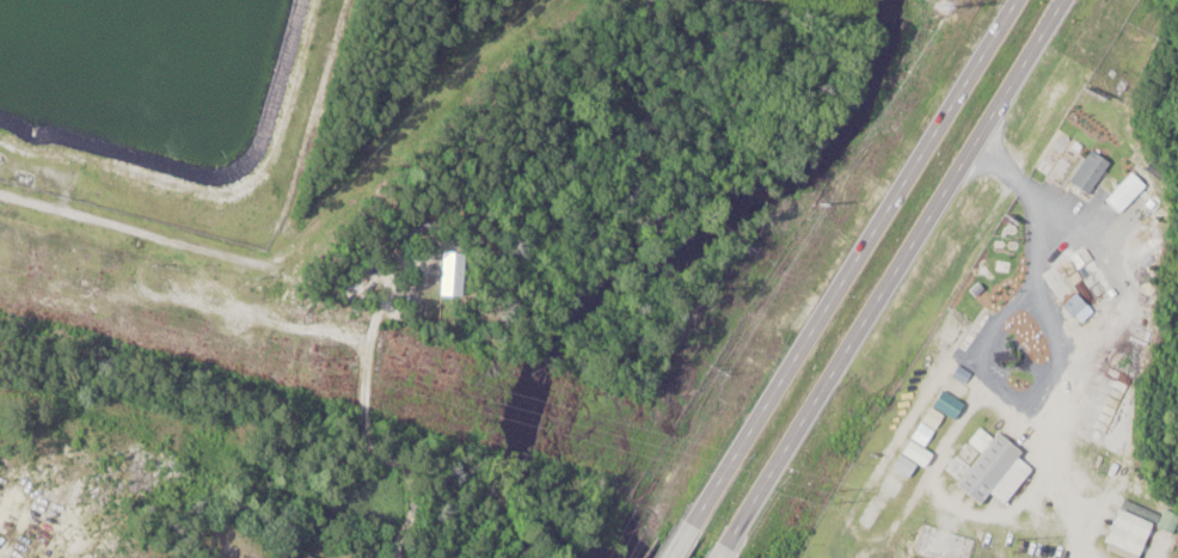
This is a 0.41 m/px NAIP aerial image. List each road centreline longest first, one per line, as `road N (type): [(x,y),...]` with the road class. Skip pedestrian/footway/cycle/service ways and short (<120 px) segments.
road 1 (trunk): [(725,552),(1056,0)]
road 2 (trunk): [(1014,0),(692,529)]

